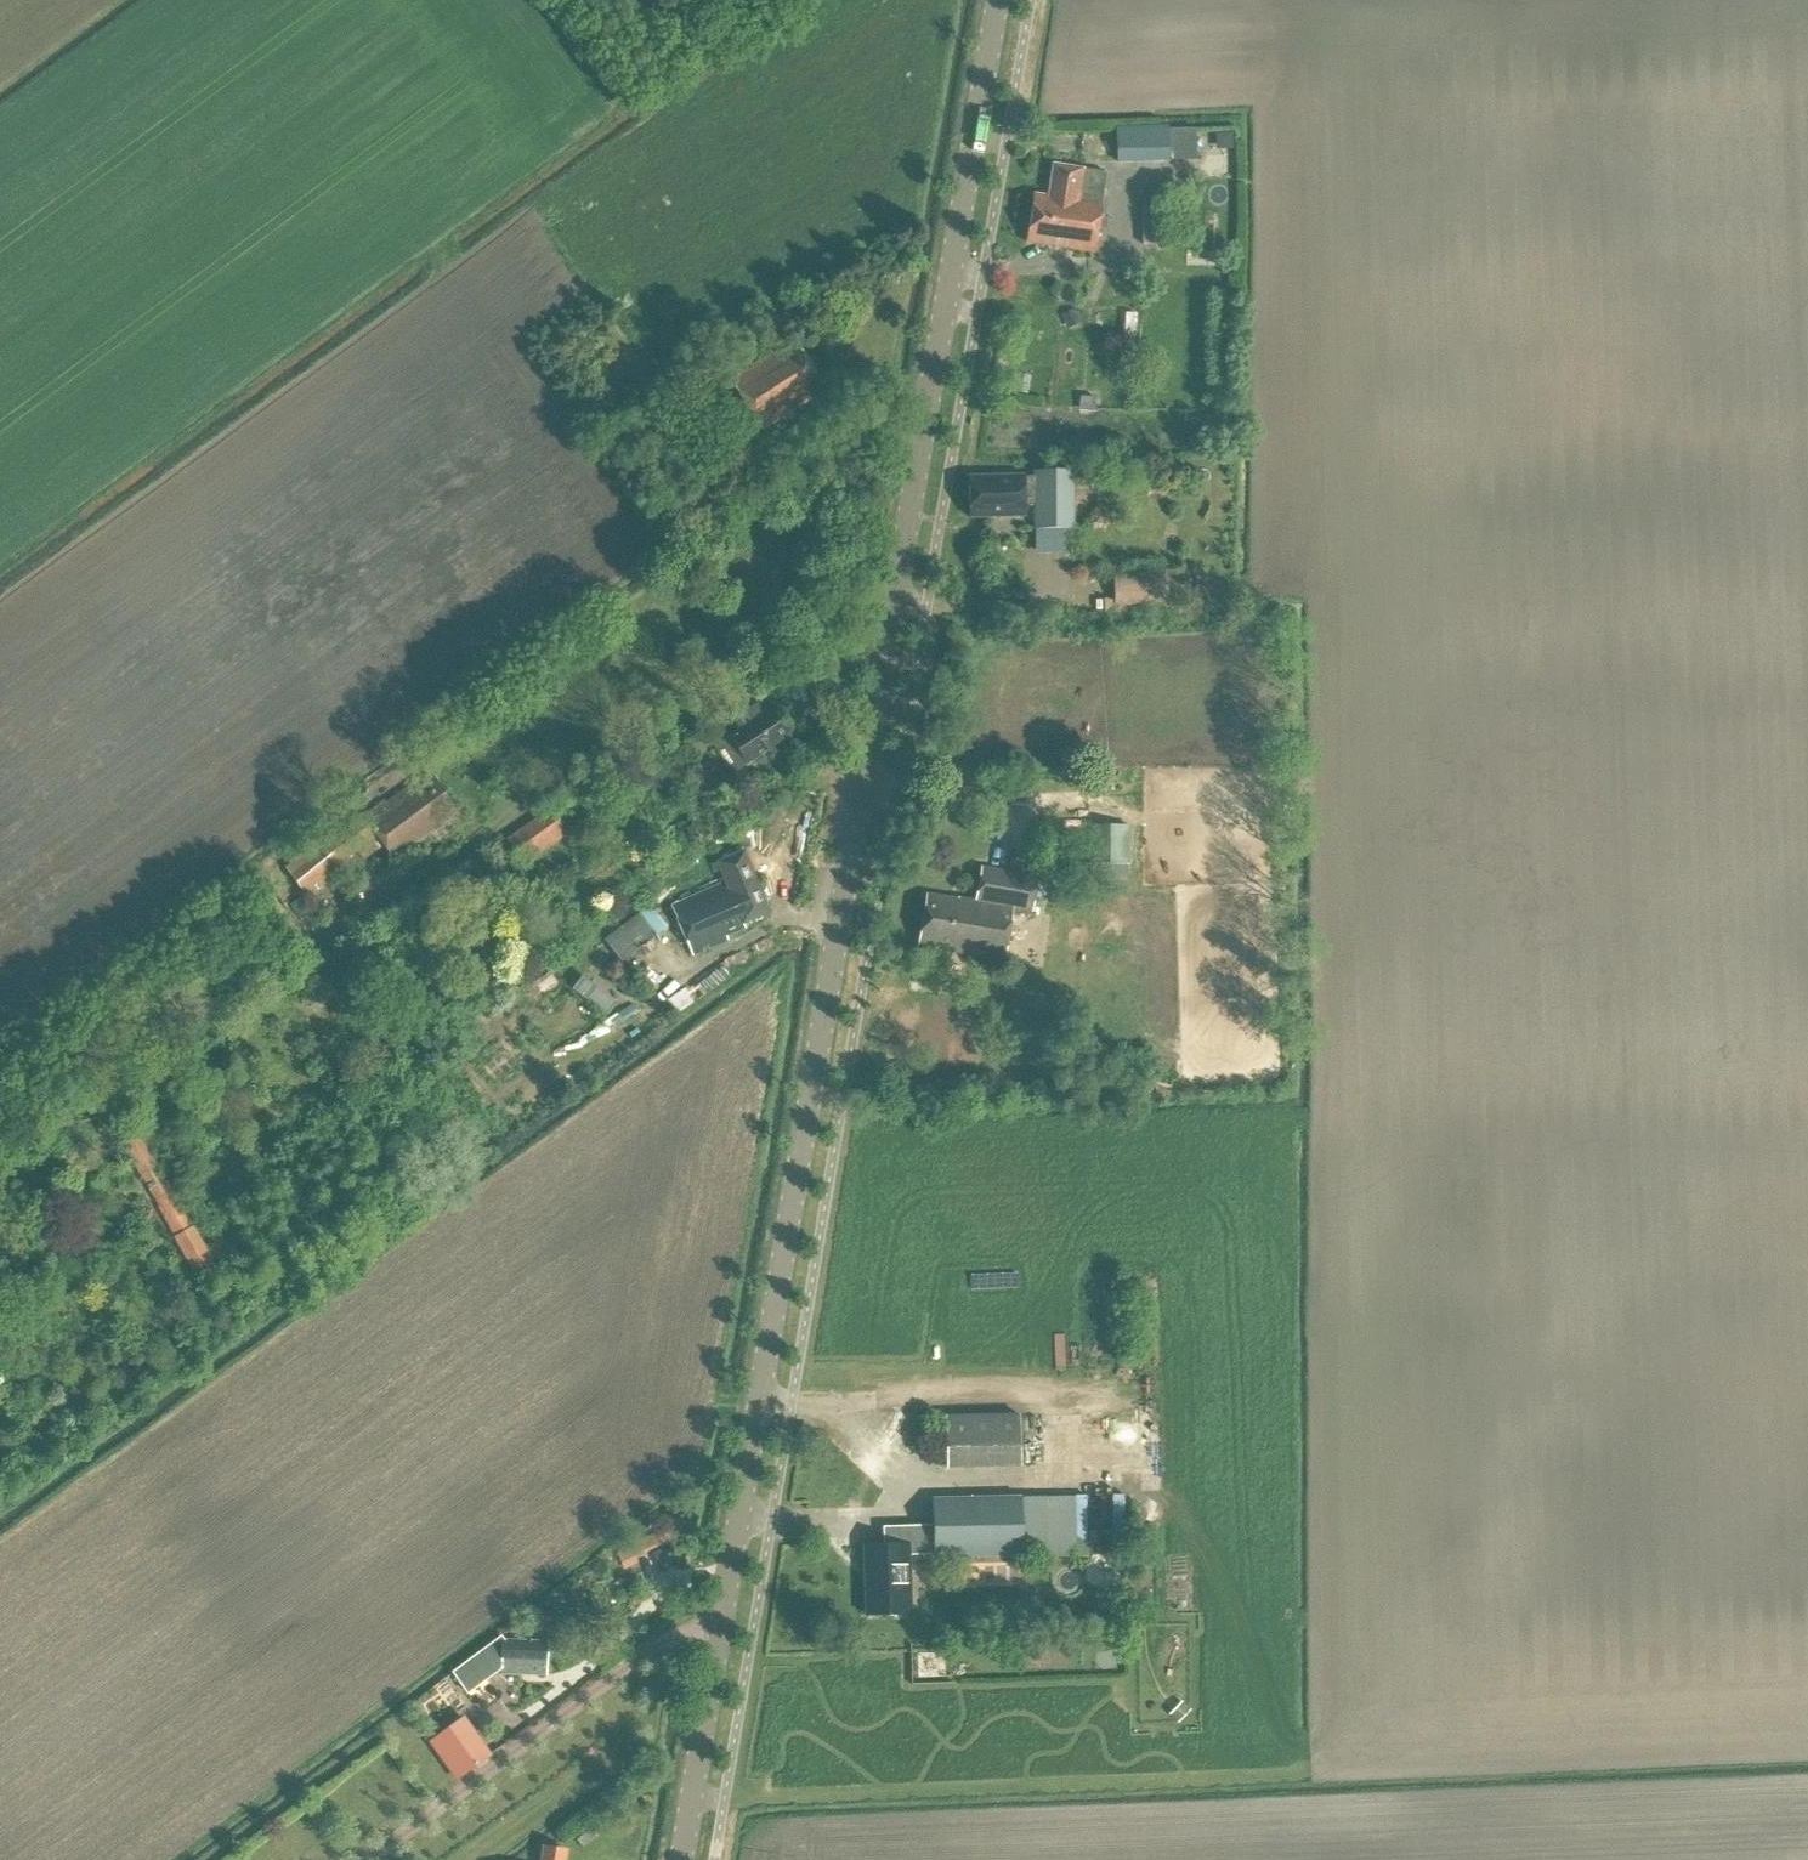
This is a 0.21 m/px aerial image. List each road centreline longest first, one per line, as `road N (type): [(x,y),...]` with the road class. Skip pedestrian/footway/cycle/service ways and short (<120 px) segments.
road 1 (secondary): [(680,1859),(998,0)]

